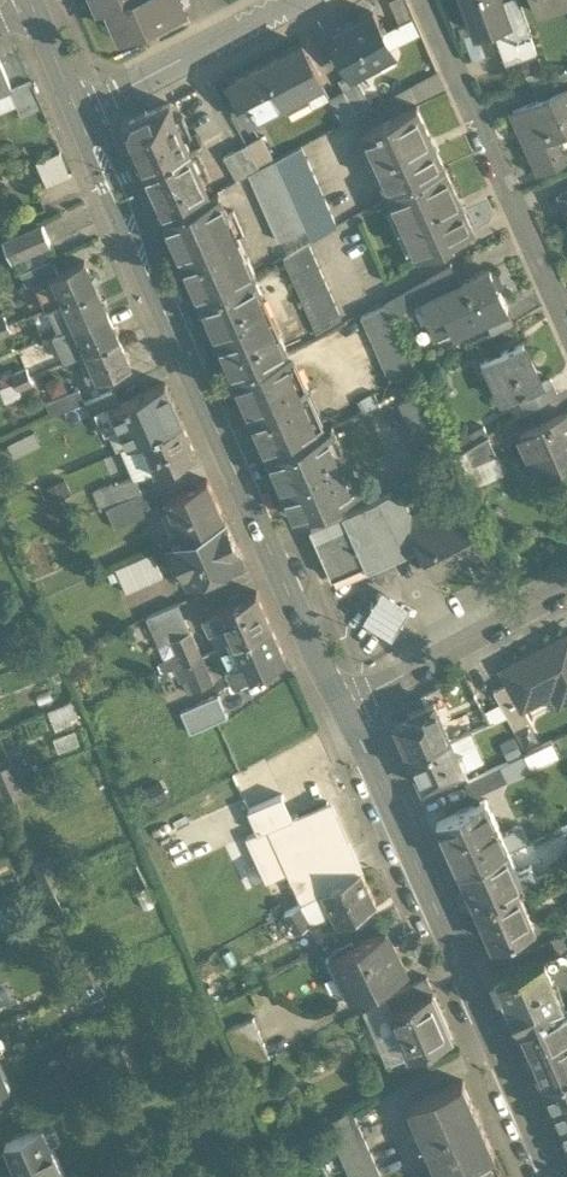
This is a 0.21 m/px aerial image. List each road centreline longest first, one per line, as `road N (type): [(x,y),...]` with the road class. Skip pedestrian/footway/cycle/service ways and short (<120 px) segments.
road 1 (tertiary): [(342,710),(73,105)]
road 2 (tertiary): [(555,1176),(342,710)]
road 3 (residential): [(424,0),(566,337)]
road 4 (residential): [(566,592),(342,710)]
road 5 (residential): [(288,0),(73,105)]

